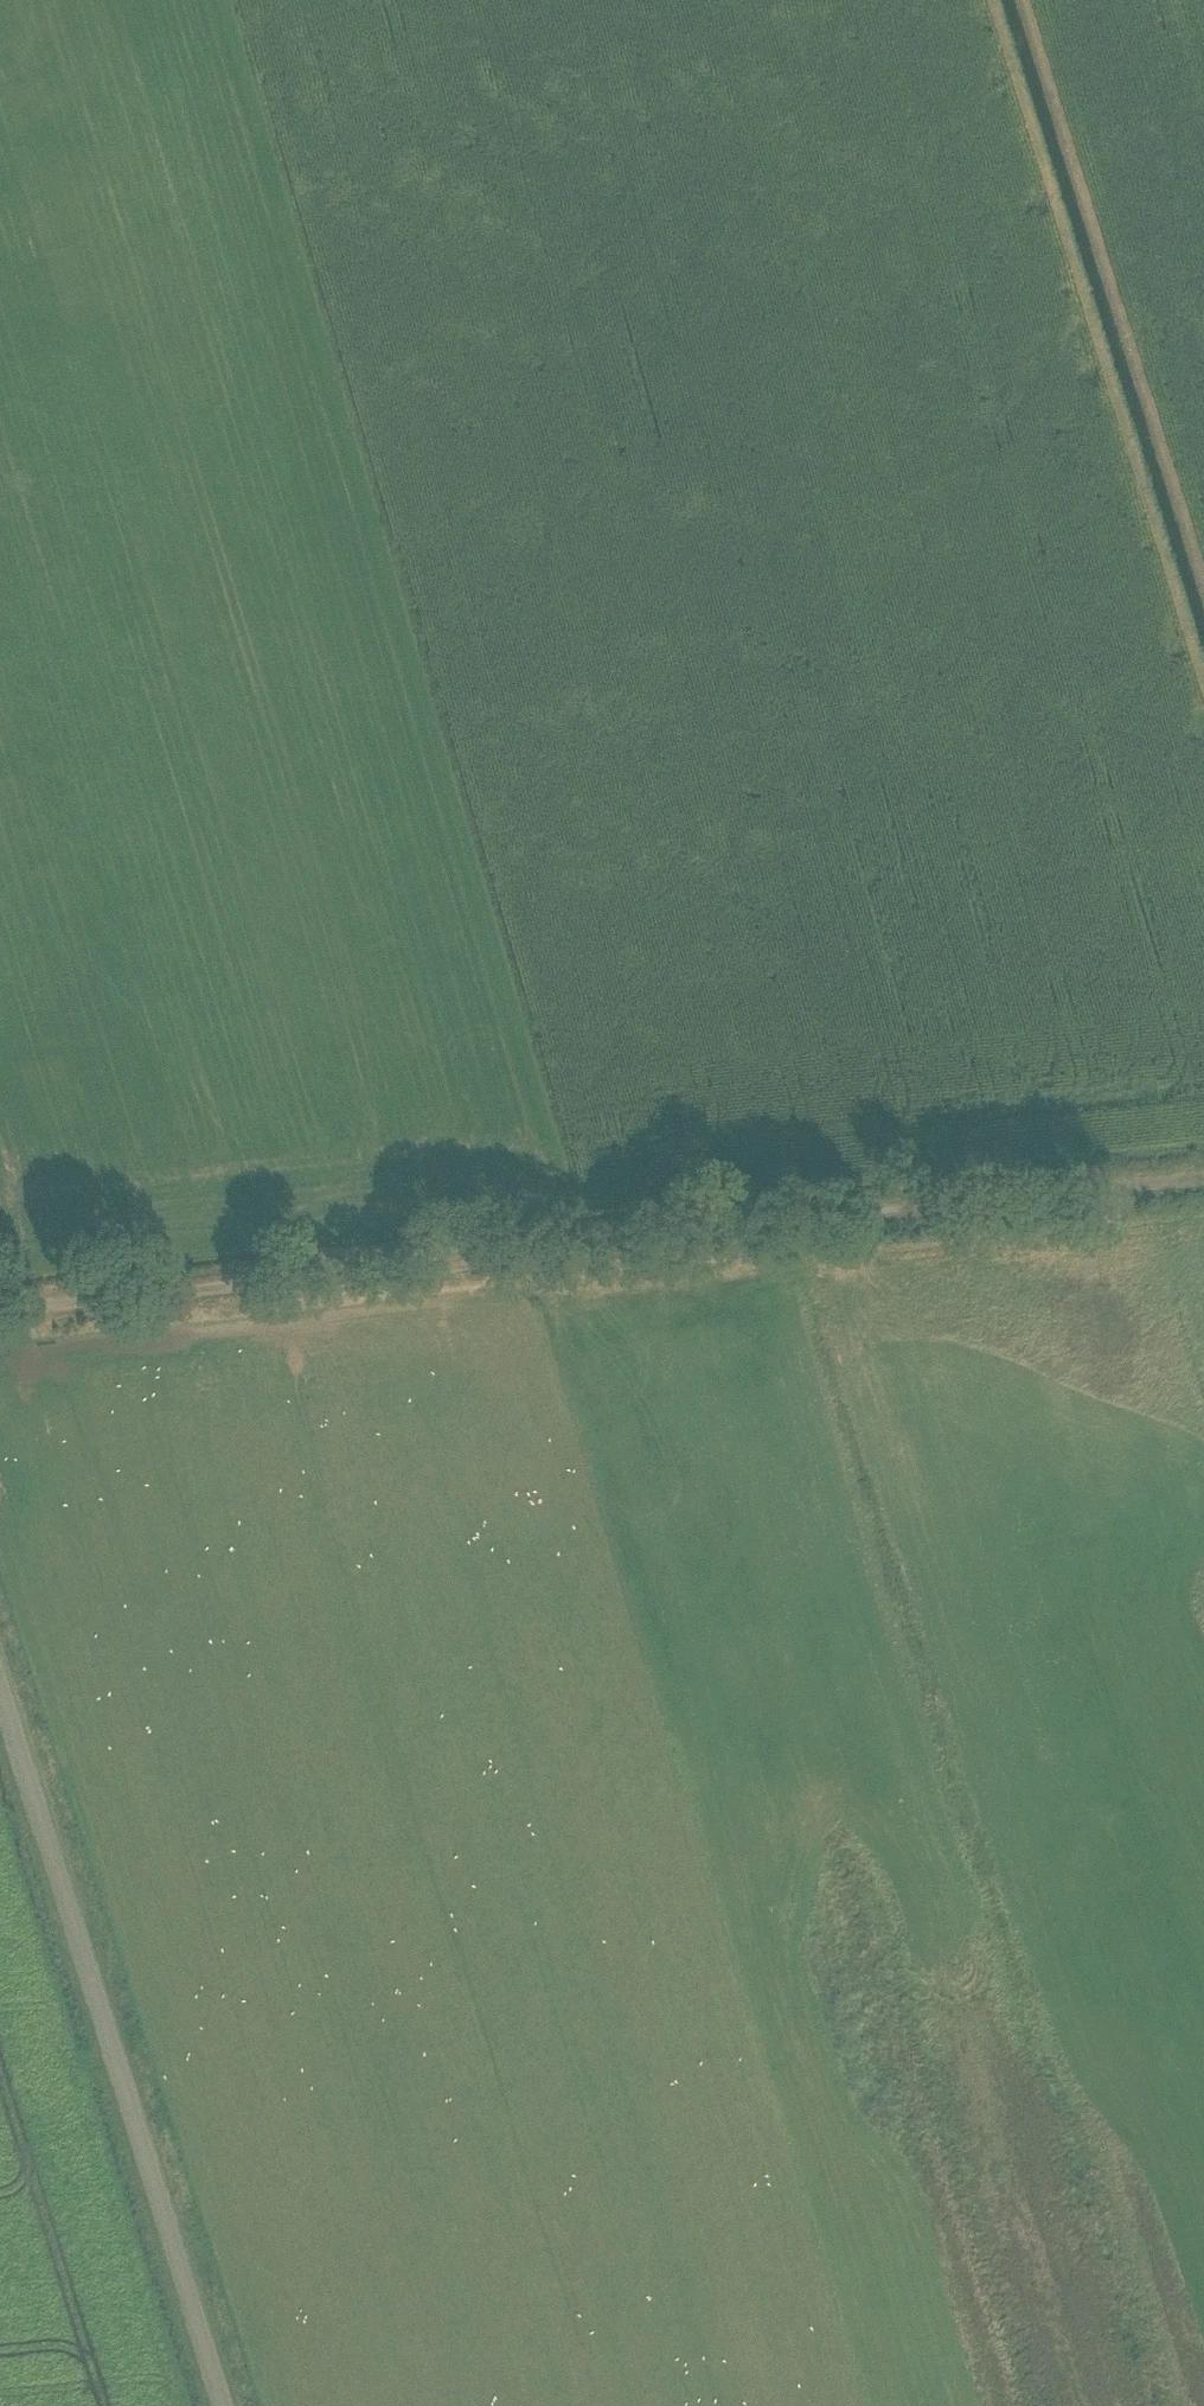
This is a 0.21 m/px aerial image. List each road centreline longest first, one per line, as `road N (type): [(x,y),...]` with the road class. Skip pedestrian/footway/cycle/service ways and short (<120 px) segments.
road 1 (track): [(0,1315),(1203,1179)]
road 2 (unclassified): [(227,2405),(0,1676)]

